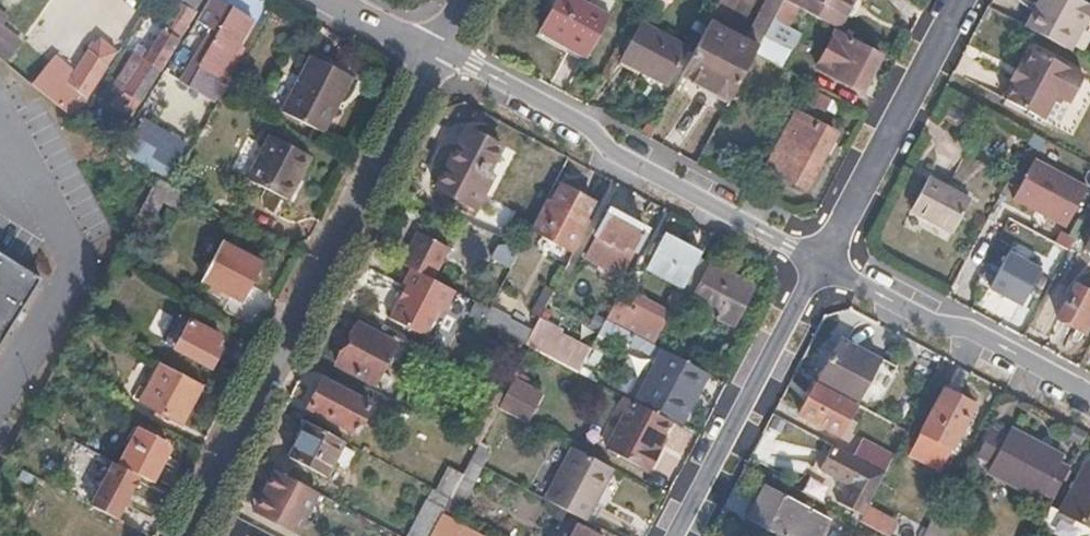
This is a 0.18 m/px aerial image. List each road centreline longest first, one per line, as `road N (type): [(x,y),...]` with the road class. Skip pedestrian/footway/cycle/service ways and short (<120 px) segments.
road 1 (residential): [(436,53),(187,535)]
road 2 (residential): [(820,262),(436,53)]
road 3 (residential): [(677,535),(820,262)]
road 4 (residential): [(1089,394),(973,330),(940,326),(820,262)]
road 5 (residential): [(958,0),(820,262)]

